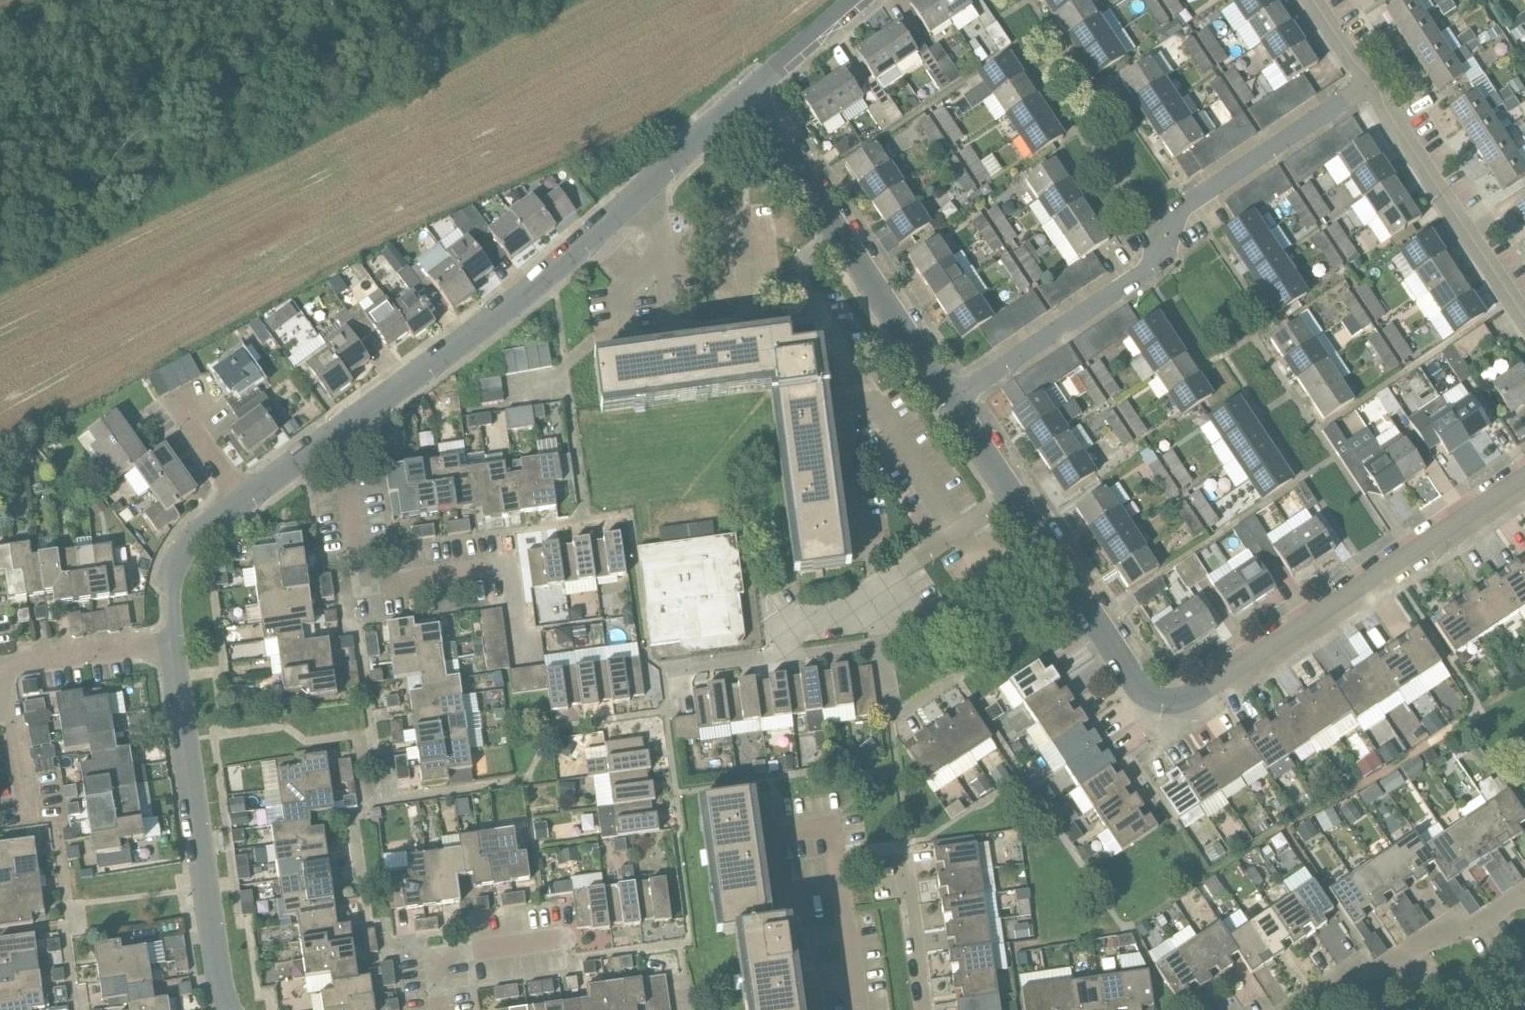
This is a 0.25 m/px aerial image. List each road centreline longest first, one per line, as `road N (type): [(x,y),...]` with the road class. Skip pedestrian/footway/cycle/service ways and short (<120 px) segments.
road 1 (residential): [(952,403),(1141,277),(1181,208),(1369,86)]
road 2 (residential): [(1158,700),(1208,686),(1524,475)]
road 3 (residential): [(337,432),(530,289),(652,179)]
road 4 (residential): [(337,432),(363,578),(384,585),(512,567),(525,659)]
road 5 (residential): [(232,1009),(219,977),(176,643)]
road 6 (residential): [(1524,318),(1369,86)]
road 7 (residential): [(859,1009),(832,826),(775,833),(771,802)]
road 8 (residential): [(1281,1009),(1329,981),(1389,966),(1524,898)]
road 9 (residential): [(1158,700),(1139,690),(1012,494)]
road 10 (residential): [(840,235),(803,257),(800,282),(872,402)]
road 11 (residential): [(952,403),(840,235)]
road 12 (residential): [(439,1009),(441,957),(571,937)]
road 13 (residential): [(872,402),(848,408),(841,421),(858,560)]
road 14 (residential): [(1,667),(176,643)]
road 15 (residential): [(176,643),(172,585),(180,557),(245,497)]
road 16 (residential): [(840,235),(745,95)]
road 17 (residential): [(923,1009),(902,848)]
road 18 (residential): [(872,402),(958,531)]
road 19 (residential): [(670,338),(640,341),(622,331),(617,299),(661,255)]
road 20 (residential): [(745,95),(855,0)]
road 21 (residential): [(764,658),(873,585)]
road 22 (residential): [(890,711),(873,585)]
road 23 (residential): [(652,179),(745,95)]

